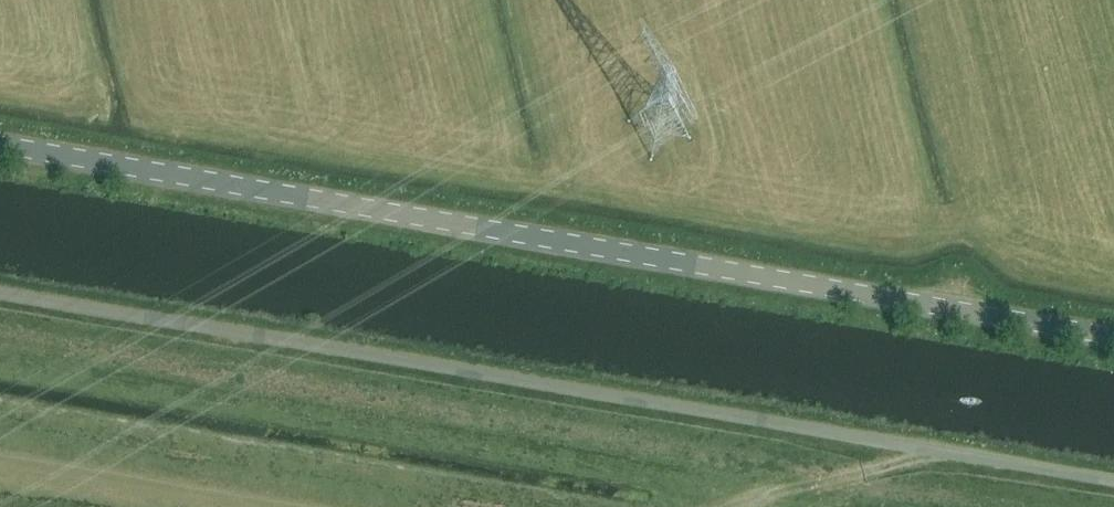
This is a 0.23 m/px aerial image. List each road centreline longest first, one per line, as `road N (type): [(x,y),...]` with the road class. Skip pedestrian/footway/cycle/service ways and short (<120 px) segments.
road 1 (tertiary): [(1113,338),(0,146)]
road 2 (unclassified): [(1113,476),(0,292)]

